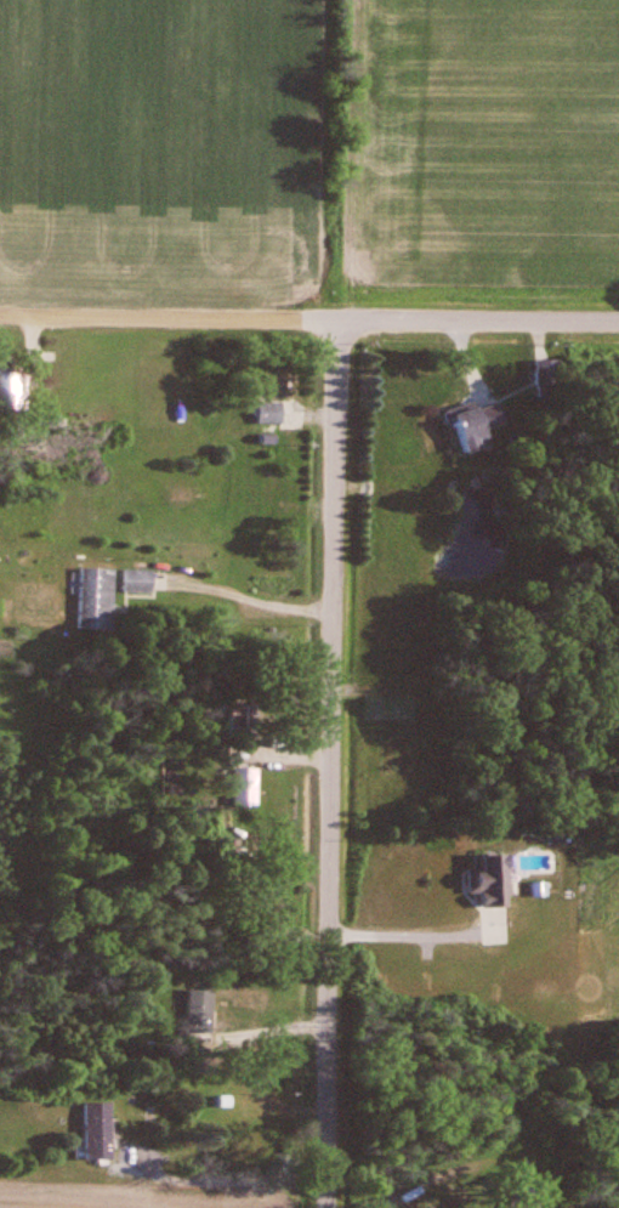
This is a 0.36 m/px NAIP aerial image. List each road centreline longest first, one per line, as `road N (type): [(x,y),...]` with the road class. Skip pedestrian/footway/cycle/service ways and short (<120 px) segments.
road 1 (residential): [(330,1207),(342,318)]
road 2 (residential): [(618,322),(0,316)]

